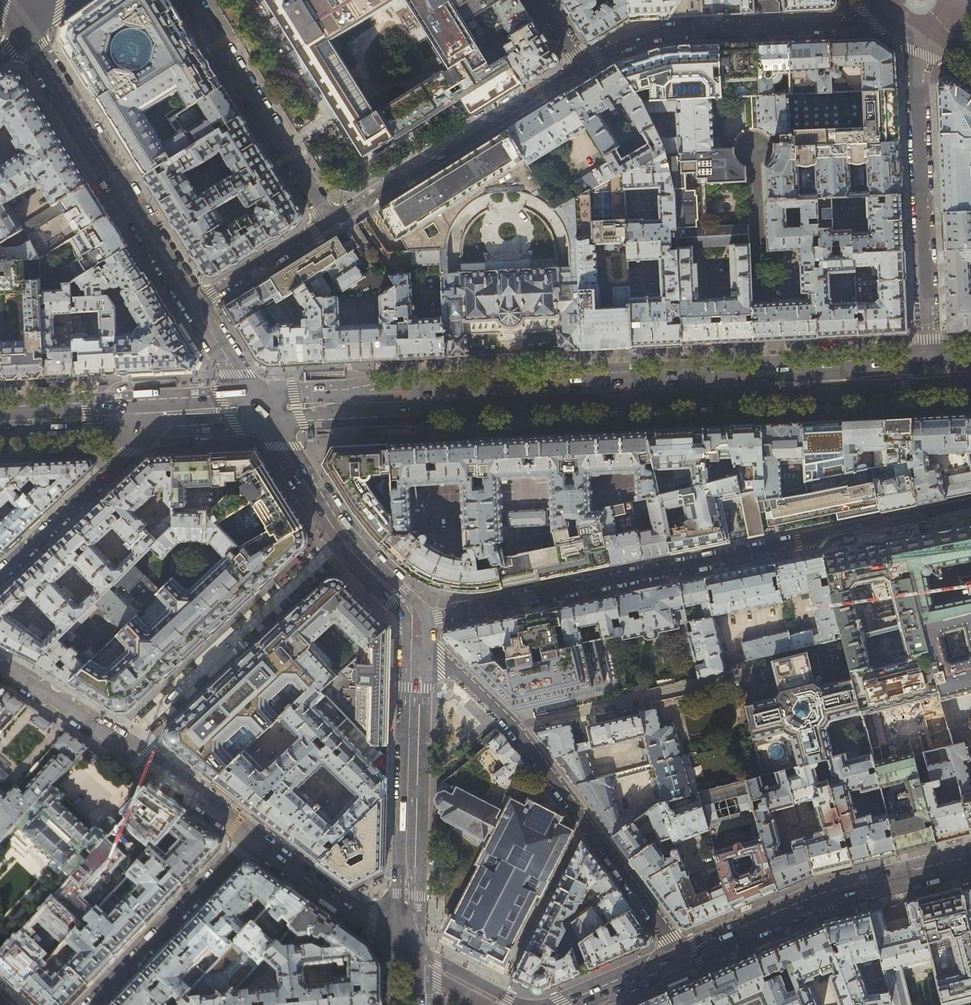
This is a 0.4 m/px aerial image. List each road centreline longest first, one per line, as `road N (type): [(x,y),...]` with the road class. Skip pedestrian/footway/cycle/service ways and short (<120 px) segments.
road 1 (primary): [(259,408),(929,375)]
road 2 (residential): [(412,623),(970,509)]
road 3 (unclassified): [(412,623),(515,728),(682,957)]
road 4 (residential): [(917,26),(929,375)]
road 5 (tertiary): [(409,951),(412,623)]
road 6 (residential): [(582,65),(665,32),(900,16)]
road 7 (tertiary): [(26,30),(194,304)]
road 8 (tertiary): [(970,859),(826,897),(682,957)]
road 9 (tertiary): [(0,668),(250,838)]
road 10 (residential): [(331,222),(582,65)]
road 11 (tertiary): [(412,623),(410,608),(342,539),(259,408)]
road 12 (residential): [(192,0),(331,222)]
road 13 (residential): [(0,576),(165,413)]
road 14 (residential): [(92,1004),(250,838)]
road 15 (tertiary): [(250,838),(409,951)]
road 16 (primary): [(0,421),(165,413)]
road 17 (residential): [(194,304),(331,222)]

